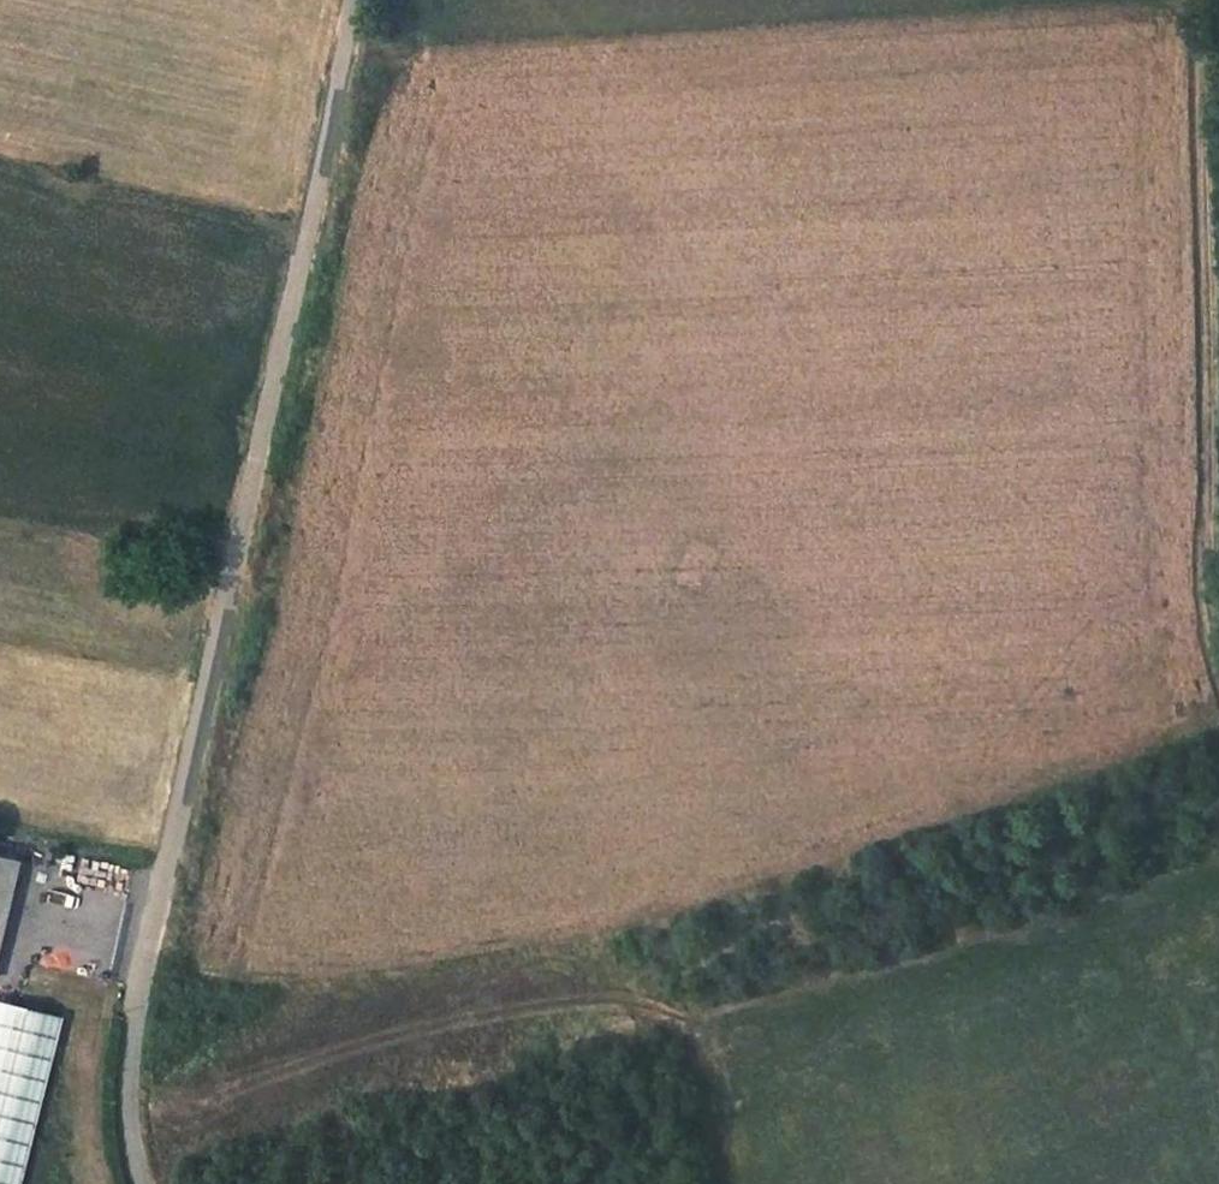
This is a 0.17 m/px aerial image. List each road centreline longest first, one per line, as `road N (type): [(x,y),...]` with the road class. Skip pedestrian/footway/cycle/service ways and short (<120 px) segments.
road 1 (residential): [(363,0),(251,577),(182,858),(156,1019),(149,1160),(157,1183)]
road 2 (track): [(1195,0),(1218,355)]

